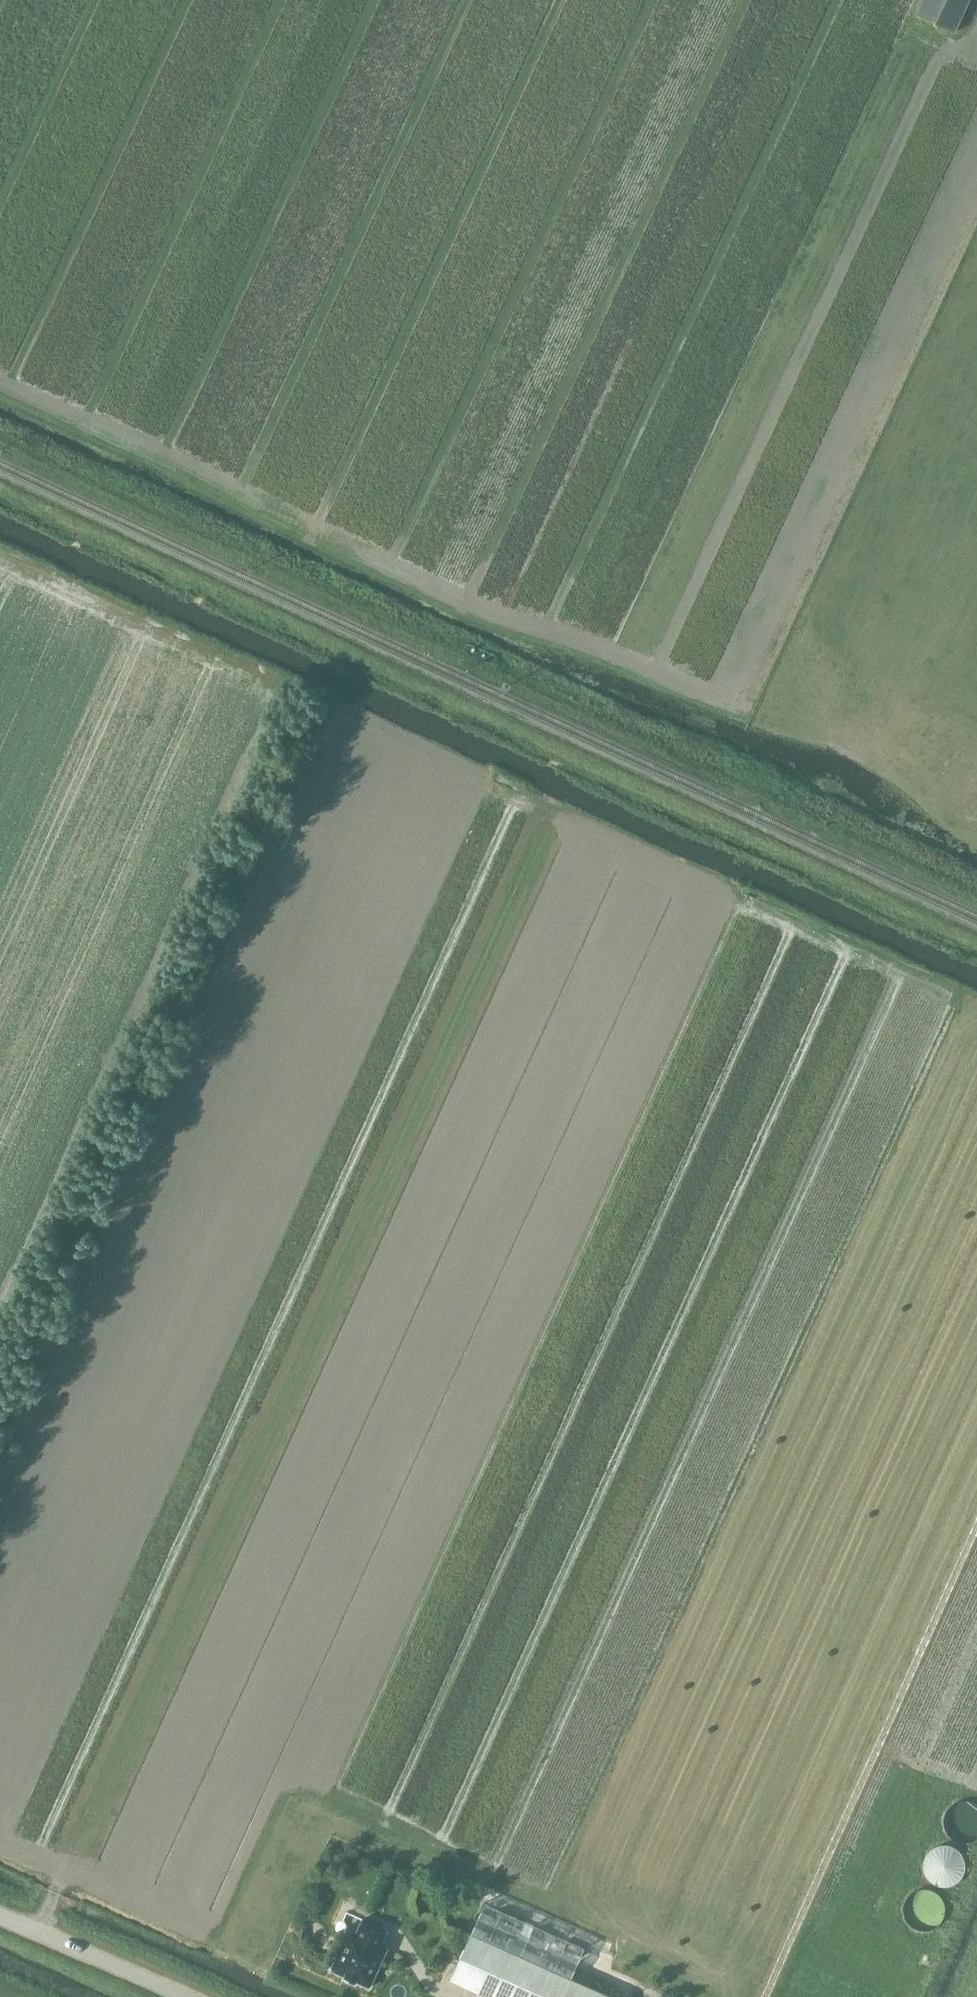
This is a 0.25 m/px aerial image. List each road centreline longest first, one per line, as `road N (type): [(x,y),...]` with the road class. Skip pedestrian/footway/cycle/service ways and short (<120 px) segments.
road 1 (unclassified): [(187,1996),(0,1916)]

